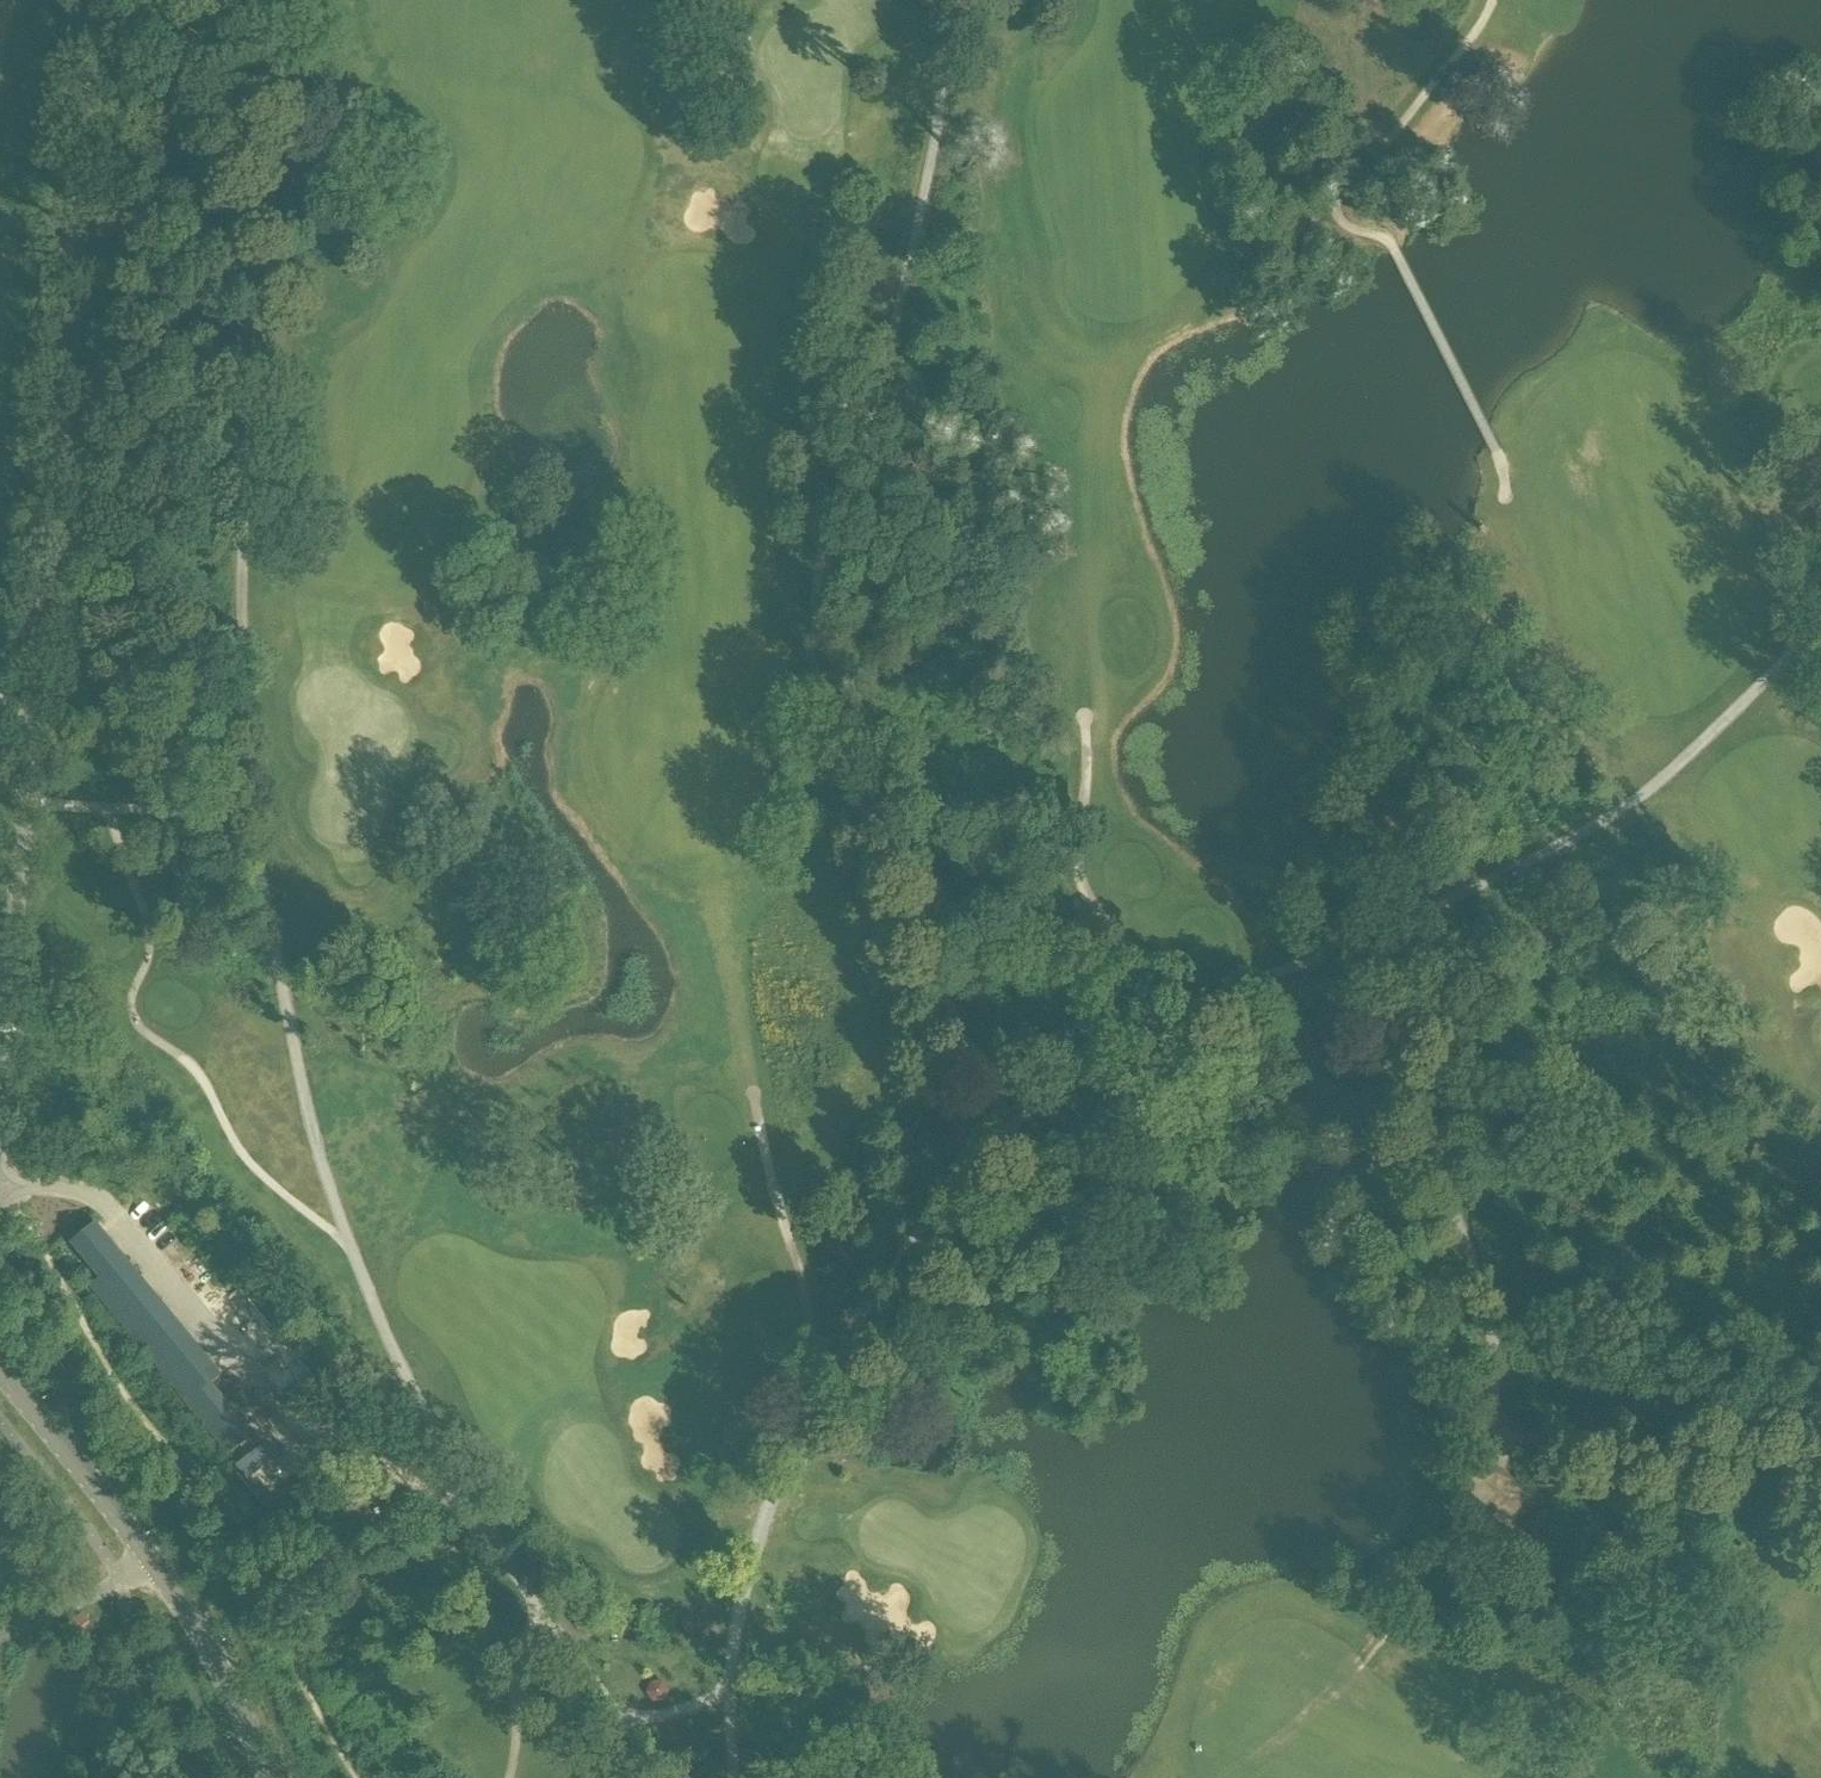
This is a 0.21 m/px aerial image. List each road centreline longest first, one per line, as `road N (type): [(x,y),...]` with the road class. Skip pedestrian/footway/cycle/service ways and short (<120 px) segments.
road 1 (tertiary): [(155,1563),(0,1370)]
road 2 (tertiary): [(269,1777),(225,1674),(155,1563)]

